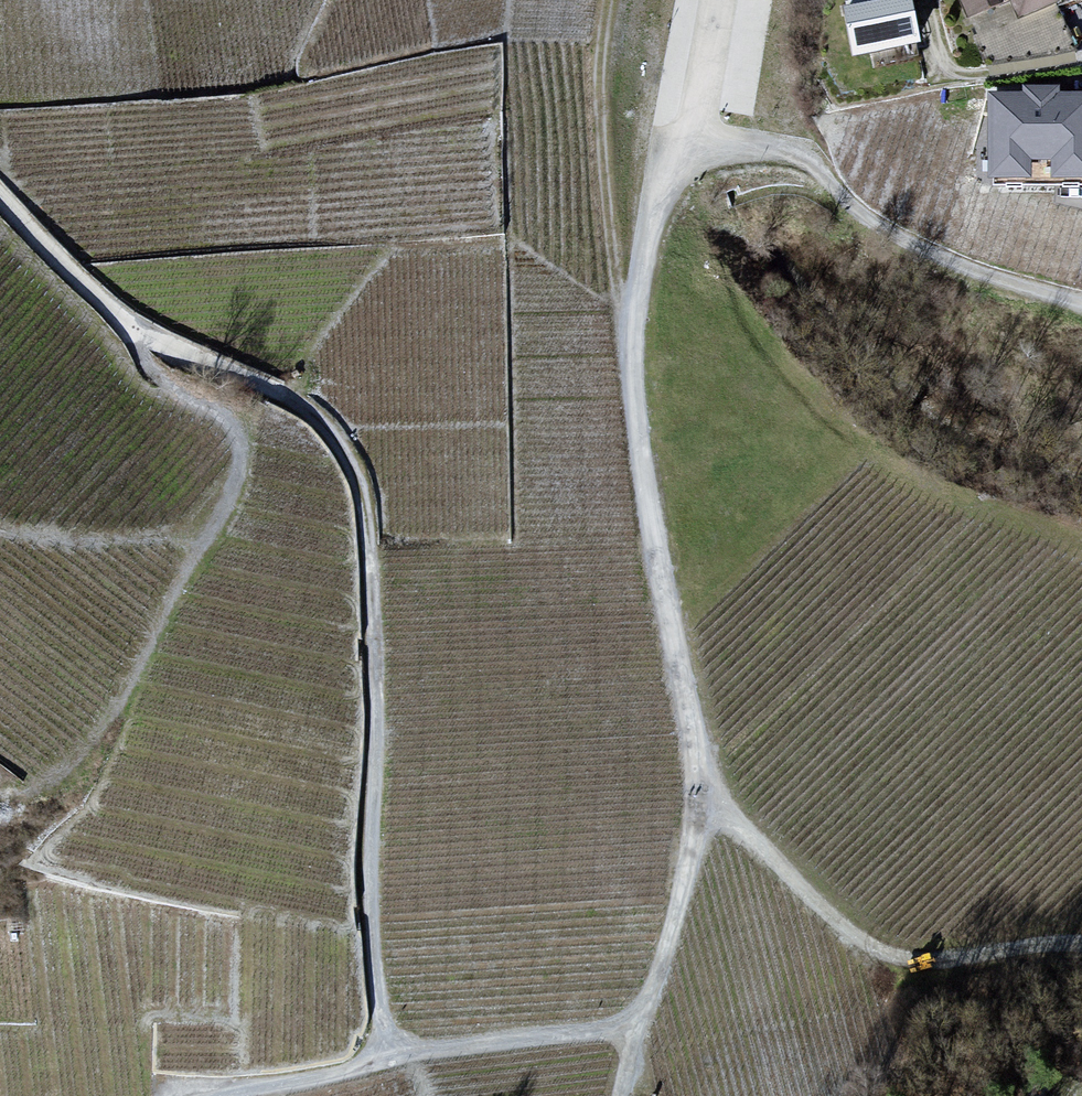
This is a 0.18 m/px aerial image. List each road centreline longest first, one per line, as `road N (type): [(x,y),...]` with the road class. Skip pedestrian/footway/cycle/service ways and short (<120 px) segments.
road 1 (track): [(639,1035),(711,801),(647,489),(638,272),(665,42),(679,0)]
road 2 (track): [(0,192),(110,310),(301,407),(334,438),(356,476),(369,545),(371,905),(389,1059)]
road 3 (primary): [(0,287),(756,0)]
road 4 (track): [(73,753),(230,499),(240,462),(231,424),(160,379),(110,310)]
road 5 (track): [(1081,310),(972,277),(889,239),(821,175),(790,143),(772,43),(774,0)]
road 6 (track): [(711,801),(840,929),(916,963),(1081,952)]
road 7 (track): [(639,1035),(584,1034),(389,1059),(221,1095)]
road 8 (track): [(790,143),(723,155),(648,208)]

